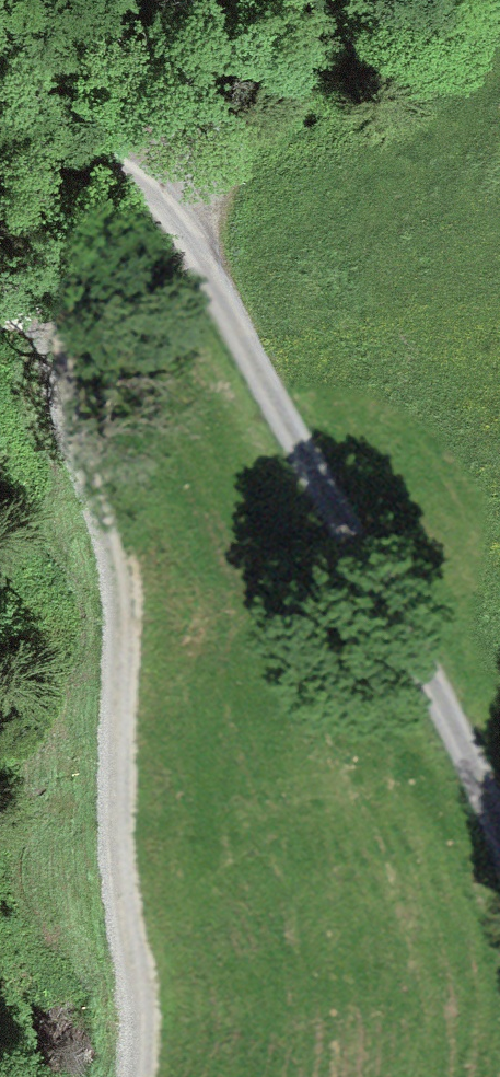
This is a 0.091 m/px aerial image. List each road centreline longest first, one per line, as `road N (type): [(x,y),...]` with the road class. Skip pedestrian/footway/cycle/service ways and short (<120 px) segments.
road 1 (track): [(93,1076),(123,632),(102,525),(40,325),(0,306)]
road 2 (unclassified): [(0,126),(80,142),(167,204),(374,572)]
road 3 (track): [(374,572),(499,839)]

